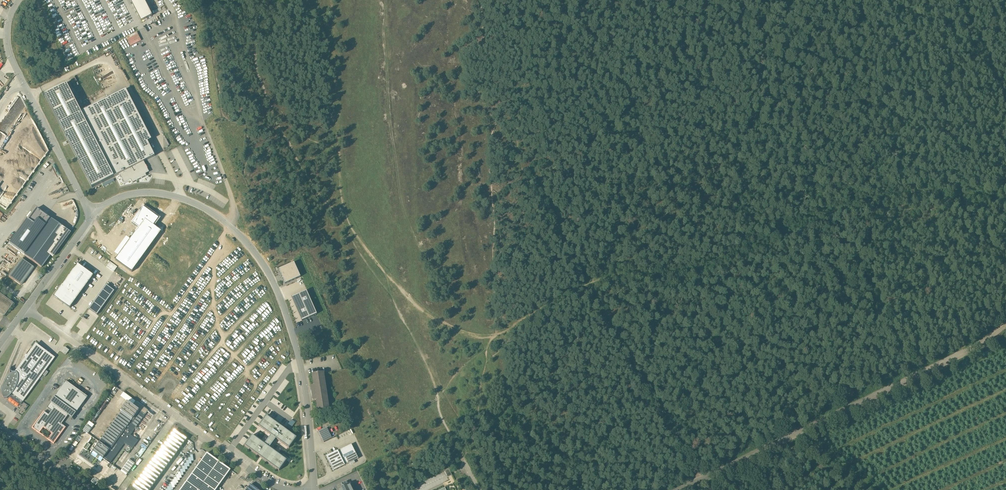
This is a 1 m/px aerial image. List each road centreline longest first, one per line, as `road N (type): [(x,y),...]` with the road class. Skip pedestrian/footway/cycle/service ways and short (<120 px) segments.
road 1 (unclassified): [(314,489),(299,356),(257,255),(218,216),(178,197),(137,193),(94,214)]
road 2 (unclassified): [(1005,324),(688,489)]
road 3 (unclassified): [(292,489),(27,307)]
road 4 (unclassified): [(94,214),(8,52),(18,0)]

